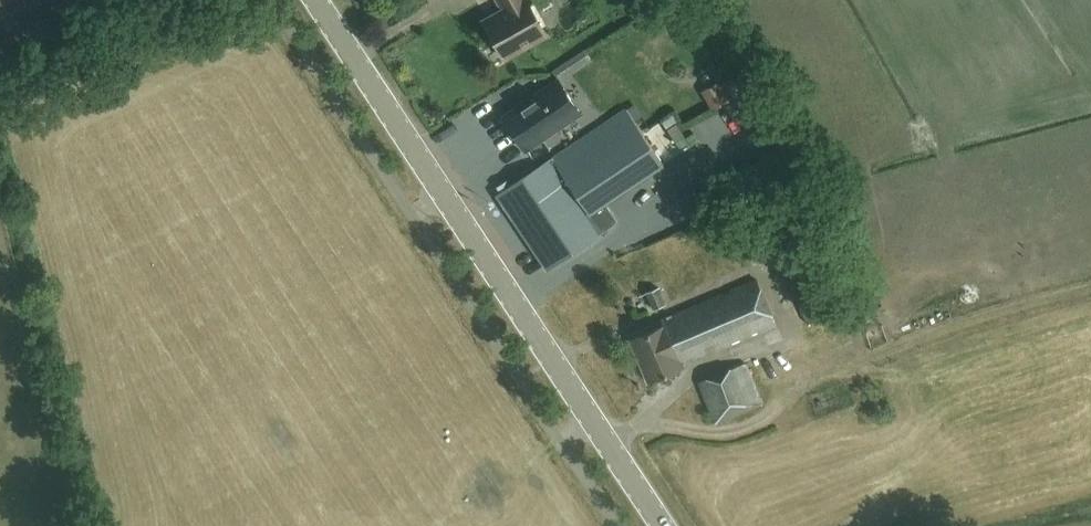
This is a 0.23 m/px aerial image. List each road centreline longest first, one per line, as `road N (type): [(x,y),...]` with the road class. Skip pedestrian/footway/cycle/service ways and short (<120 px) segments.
road 1 (secondary): [(664,525),(318,0)]

